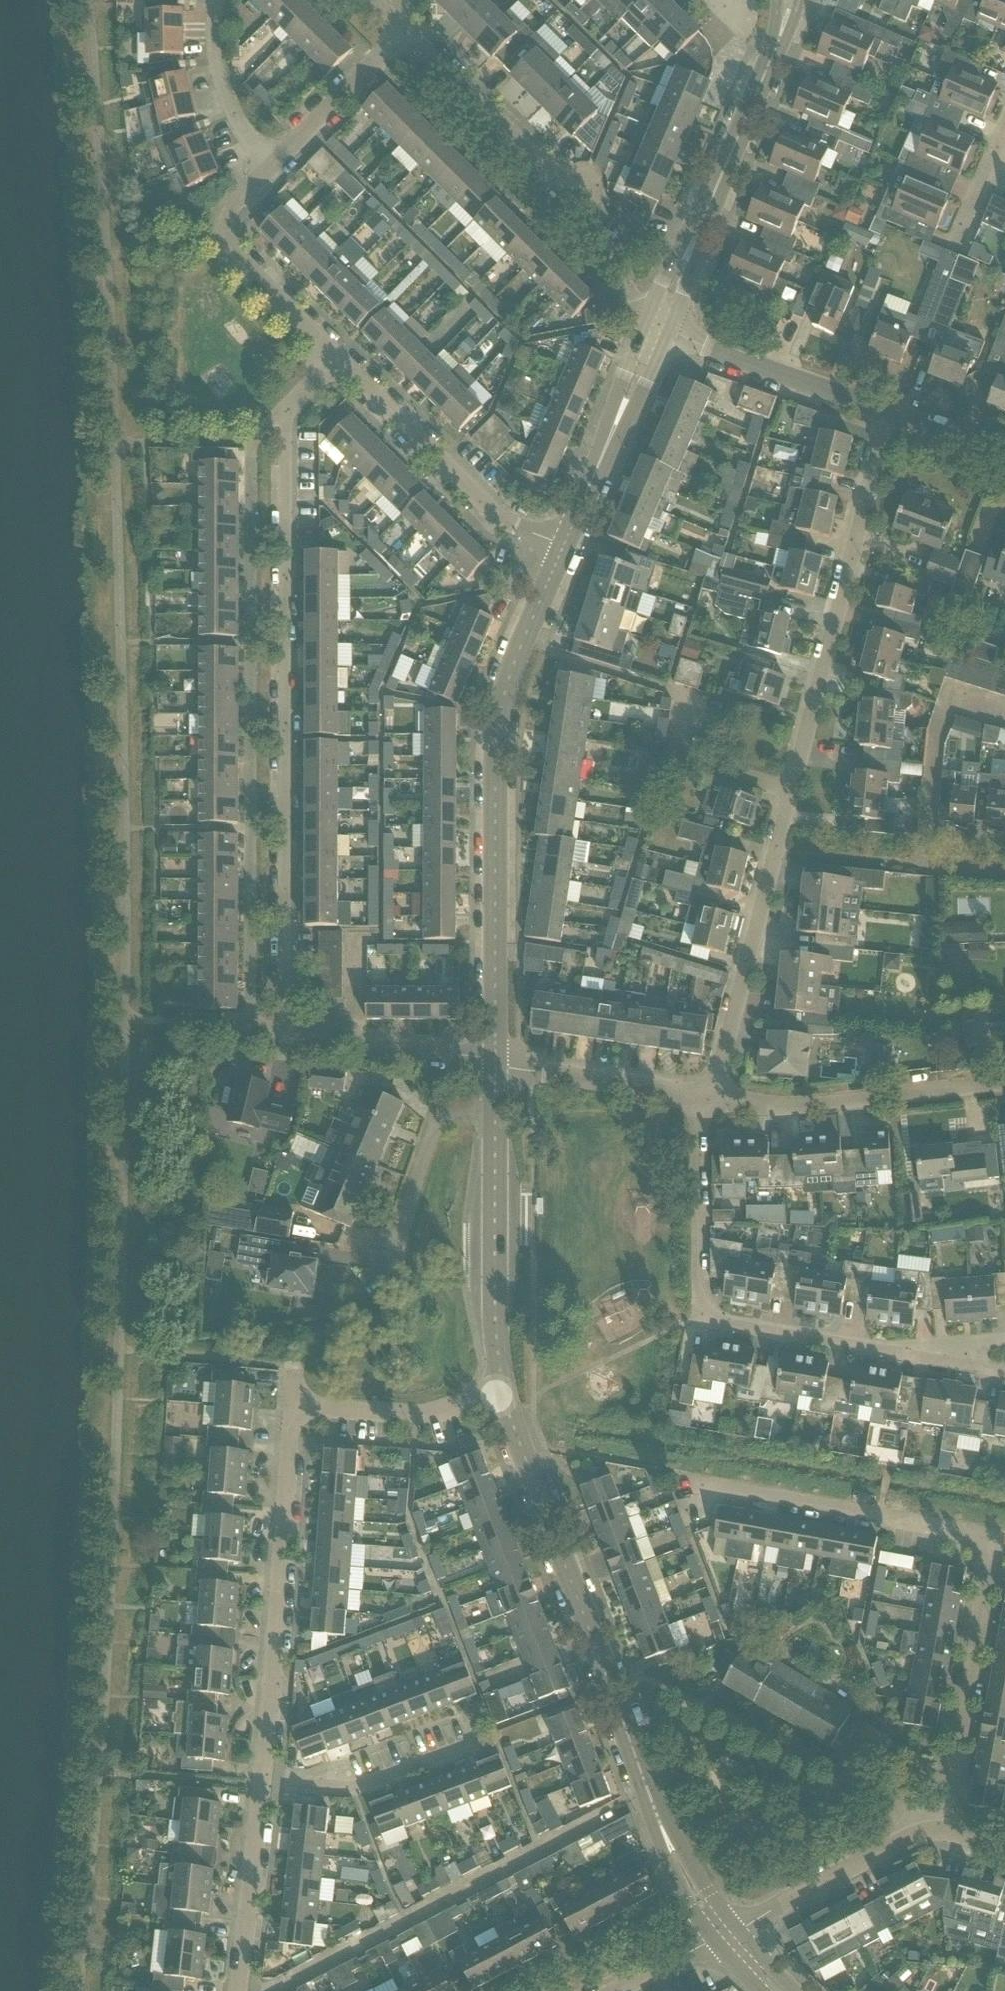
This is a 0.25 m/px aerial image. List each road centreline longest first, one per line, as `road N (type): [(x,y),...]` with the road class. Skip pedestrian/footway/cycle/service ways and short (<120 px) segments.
road 1 (residential): [(715,1101),(886,412)]
road 2 (residential): [(281,1049),(248,1045),(251,446),(284,409)]
road 3 (residential): [(281,1049),(284,409)]
road 4 (tertiary): [(723,1936),(671,1858),(502,1392)]
road 5 (residential): [(261,1776),(291,1434),(305,1414),(328,1407),(435,1414),(502,1392)]
road 6 (tertiary): [(492,1066),(502,701),(554,581)]
road 7 (residential): [(871,1350),(715,1324),(699,1304),(698,1099)]
road 8 (tertiary): [(654,327),(787,18)]
road 9 (tertiary): [(502,1392),(494,1358),(492,1066)]
road 10 (residential): [(627,260),(399,39)]
road 11 (residential): [(554,581),(334,355)]
road 12 (residential): [(991,1540),(692,1482)]
road 13 (residential): [(937,1830),(991,1540)]
road 14 (residential): [(715,1101),(800,1107),(1004,1088)]
road 15 (residential): [(937,1830),(690,1711)]
road 16 (tertiary): [(554,581),(654,327)]
road 17 (unclassified): [(886,412),(654,327)]
road 18 (residential): [(723,1936),(892,1843),(937,1830)]
road 19 (residential): [(334,355),(241,262),(233,213),(266,173)]
road 20 (residential): [(261,1776),(371,1785),(474,1745)]
road 21 (residential): [(240,1990),(261,1776)]
road 22 (residential): [(492,1066),(281,1049)]
road 23 (residential): [(492,1066),(698,1099)]
road 24 (residential): [(266,173),(399,39)]
road 25 (residential): [(266,173),(216,57),(220,0)]
road 26 (residential): [(1004,1372),(871,1350)]
road 27 (residential): [(1004,1339),(871,1350)]
road 28 (unclassified): [(1004,468),(886,412)]

